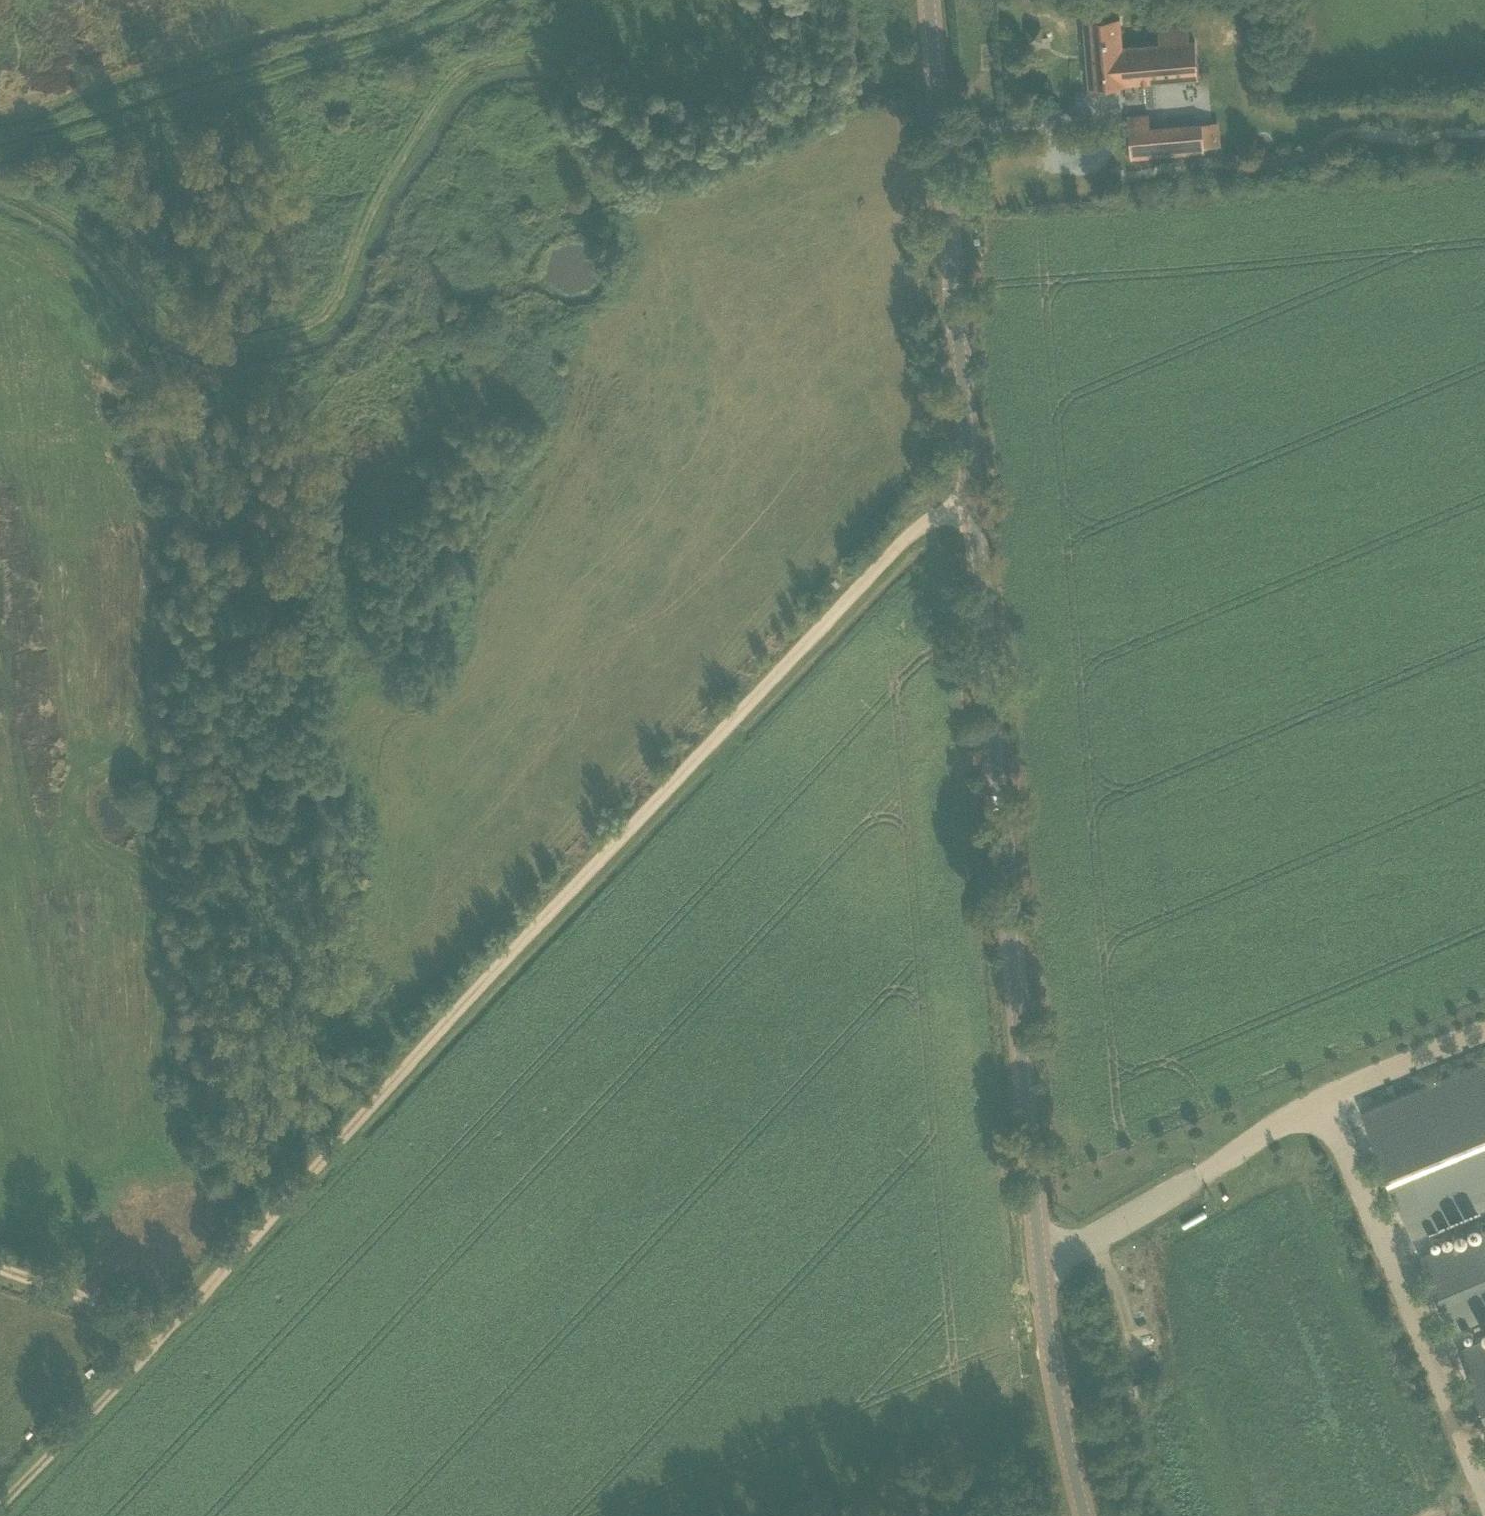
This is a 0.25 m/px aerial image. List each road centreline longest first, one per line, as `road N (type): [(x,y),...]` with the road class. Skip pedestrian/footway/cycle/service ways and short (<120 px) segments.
road 1 (tertiary): [(1086,1515),(1064,1435),(1036,1240),(978,489),(930,0)]
road 2 (track): [(936,514),(706,745),(168,1324)]
road 3 (track): [(168,1324),(0,1502)]
road 4 (track): [(168,1324),(0,1266)]

